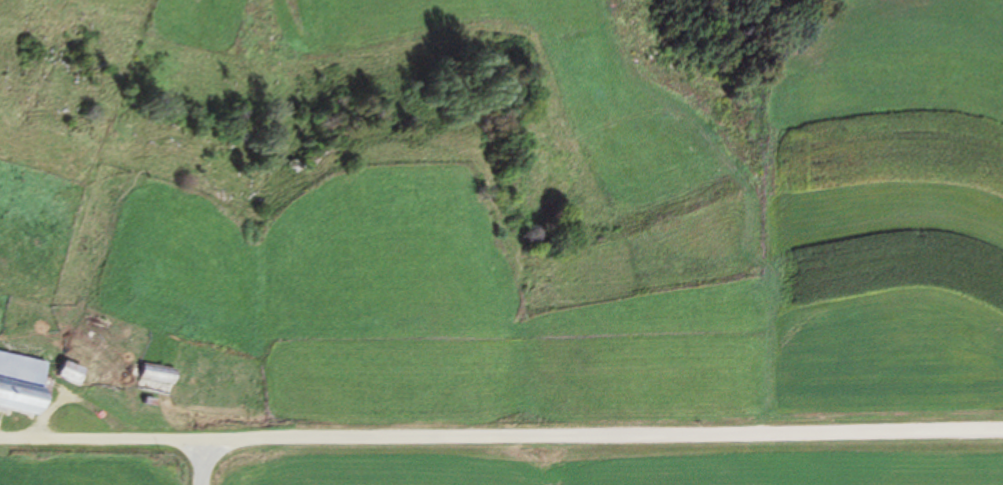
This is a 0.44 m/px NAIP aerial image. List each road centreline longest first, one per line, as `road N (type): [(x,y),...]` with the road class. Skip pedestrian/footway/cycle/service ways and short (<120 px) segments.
road 1 (residential): [(315,484),(1002,466)]
road 2 (residential): [(0,481),(186,471),(205,484)]

